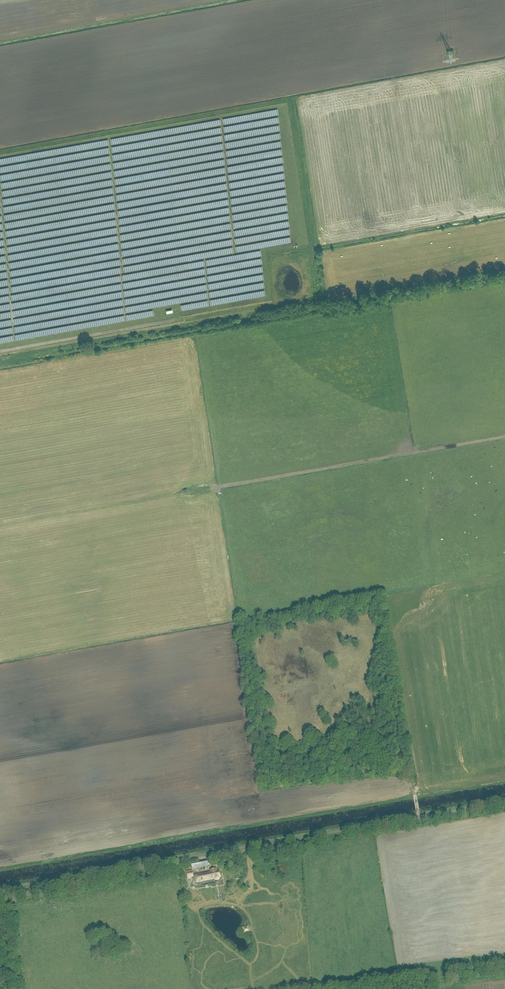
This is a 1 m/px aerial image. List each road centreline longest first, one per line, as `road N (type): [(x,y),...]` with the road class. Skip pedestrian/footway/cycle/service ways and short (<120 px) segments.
road 1 (track): [(0,363),(504,275)]
road 2 (unclassified): [(182,858),(504,801)]
road 3 (track): [(218,488),(504,436)]
road 4 (track): [(7,362),(248,311)]
road 5 (unclassified): [(182,858),(0,890)]
road 6 (track): [(243,322),(248,310),(307,291),(298,261),(275,270),(275,291)]

